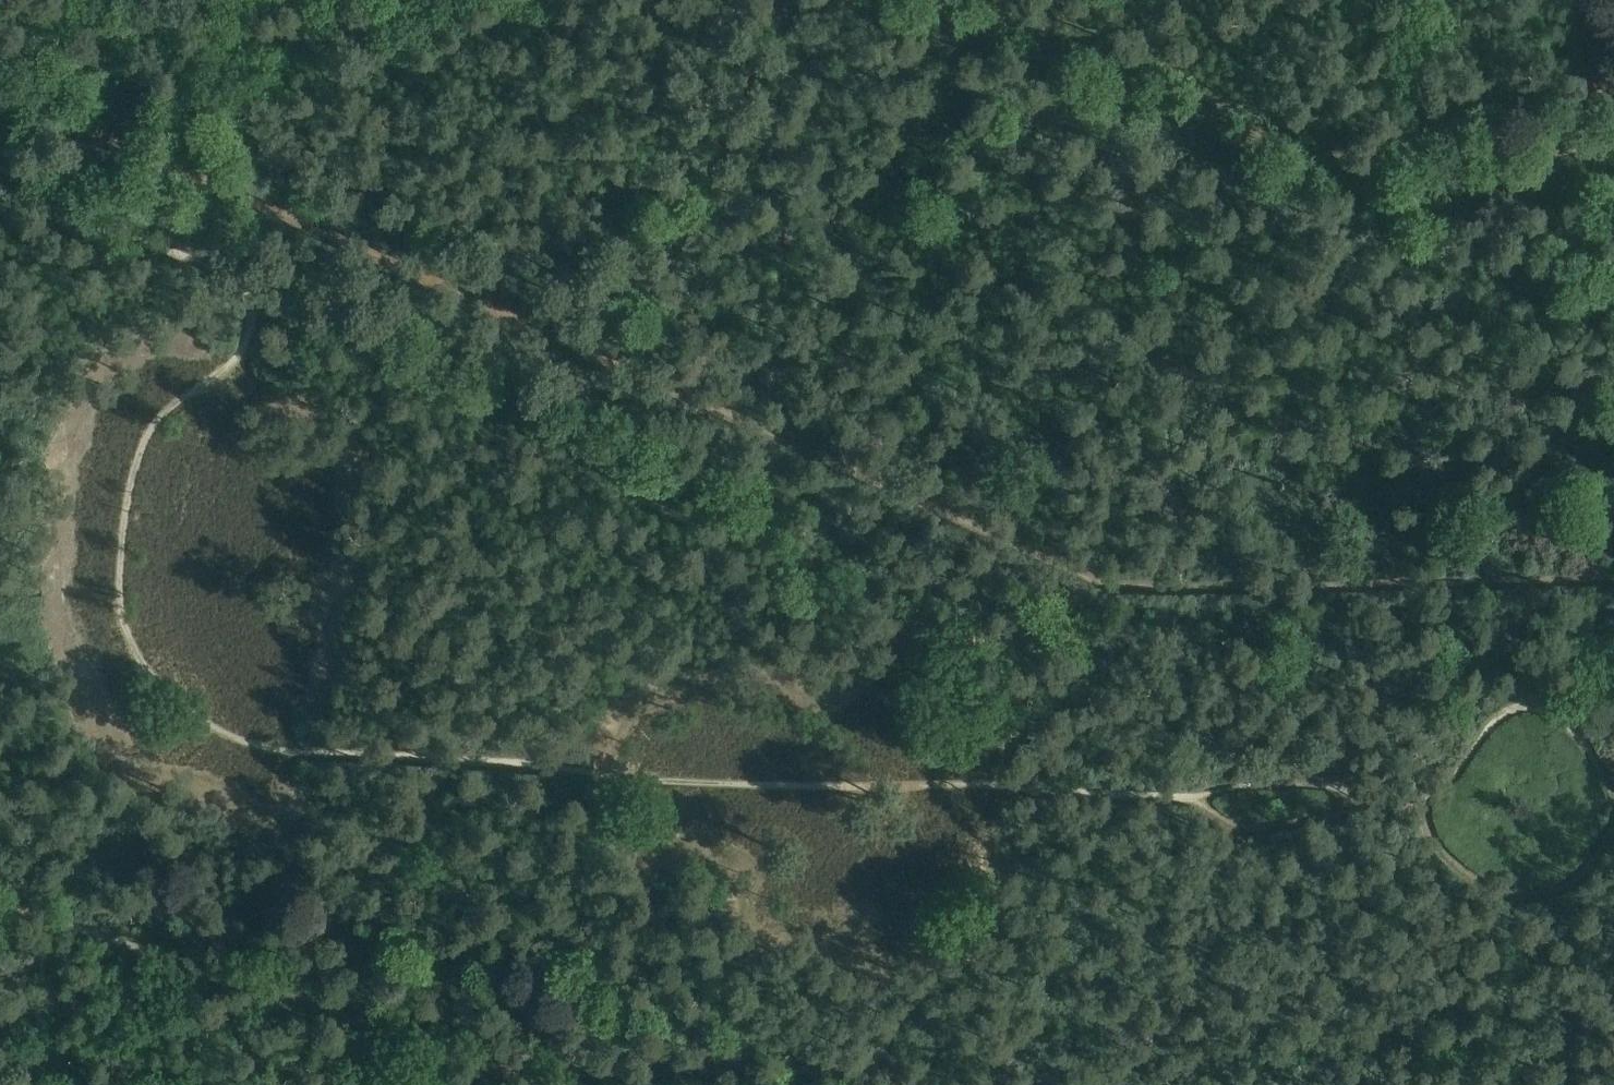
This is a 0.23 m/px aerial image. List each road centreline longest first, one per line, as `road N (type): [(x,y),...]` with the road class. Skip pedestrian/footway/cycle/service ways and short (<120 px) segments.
road 1 (track): [(1399,208),(929,0)]
road 2 (track): [(1613,304),(1399,208)]

